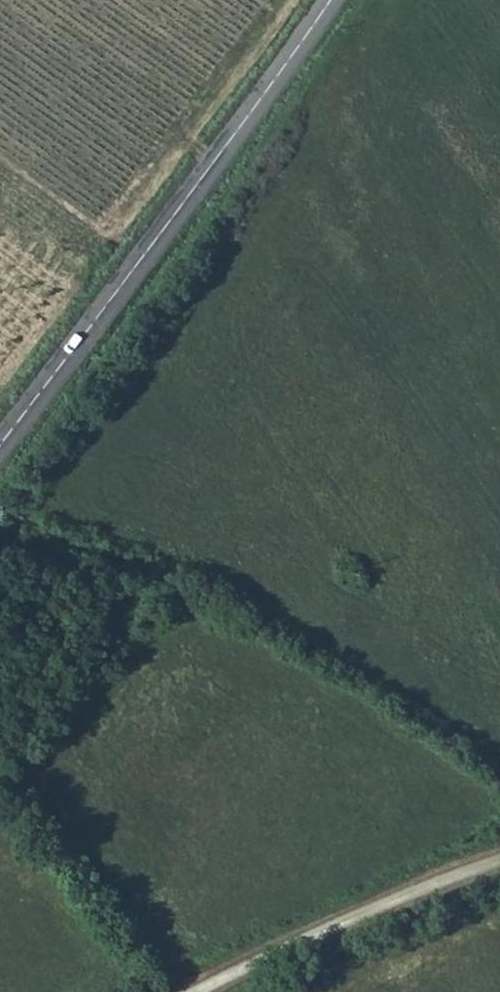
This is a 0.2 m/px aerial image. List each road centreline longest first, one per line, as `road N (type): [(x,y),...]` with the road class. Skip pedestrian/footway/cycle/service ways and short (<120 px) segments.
road 1 (tertiary): [(0,446),(331,0)]
road 2 (track): [(499,864),(193,991)]

